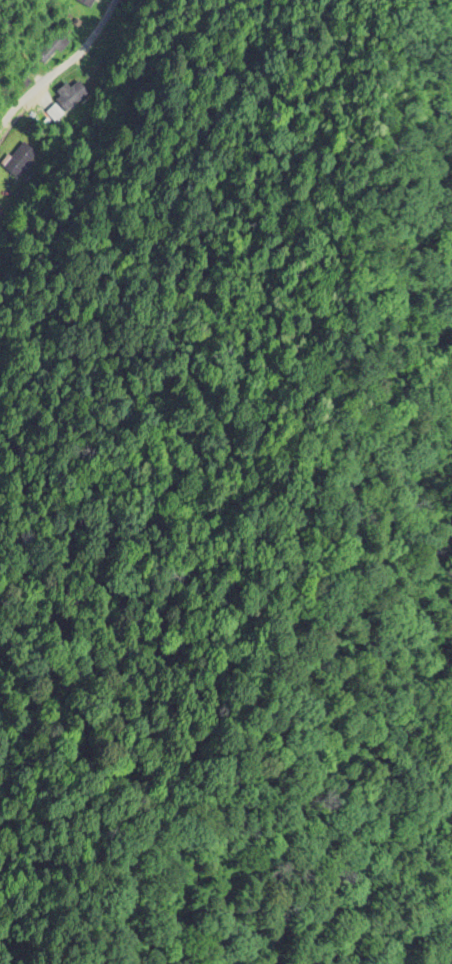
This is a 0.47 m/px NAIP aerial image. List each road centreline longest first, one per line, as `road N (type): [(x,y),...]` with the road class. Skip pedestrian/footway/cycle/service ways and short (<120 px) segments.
road 1 (residential): [(0,212),(35,173),(120,0)]

